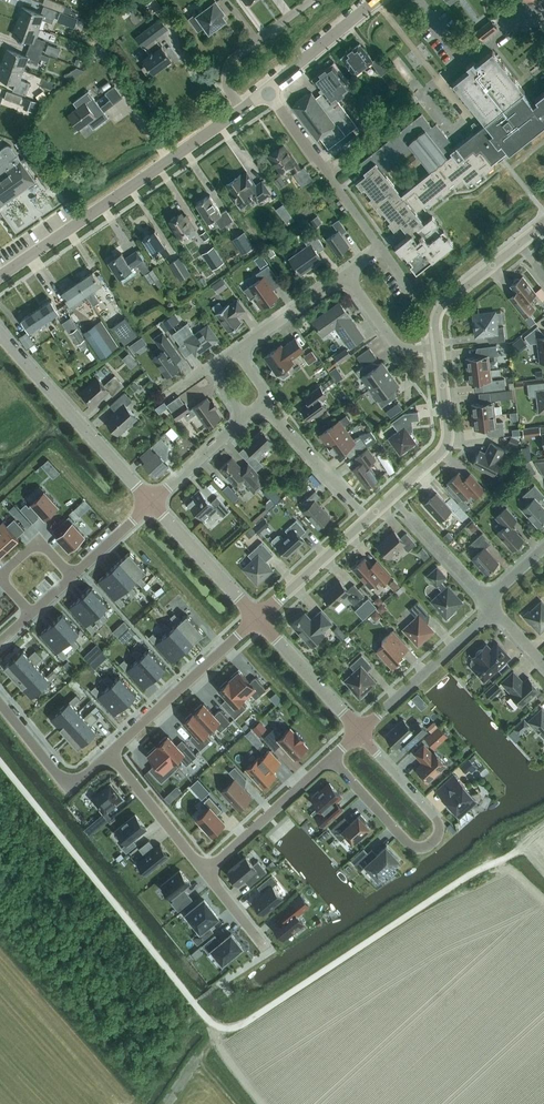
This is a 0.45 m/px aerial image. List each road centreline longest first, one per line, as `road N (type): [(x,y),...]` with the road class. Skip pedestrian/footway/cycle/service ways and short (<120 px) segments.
road 1 (track): [(508,855),(243,1025),(219,1027),(0,762)]
road 2 (unclassified): [(0,278),(241,110)]
road 3 (residential): [(331,759),(411,846),(433,843),(438,822),(359,732)]
road 4 (unclassified): [(153,503),(0,333)]
road 5 (residential): [(108,757),(258,620)]
road 6 (residential): [(381,248),(268,91)]
road 7 (residential): [(359,732),(493,610)]
road 8 (unclassified): [(392,498),(447,445),(438,349)]
road 9 (residential): [(331,759),(204,873)]
road 10 (residential): [(368,519),(262,402)]
road 11 (unclassified): [(258,620),(153,503)]
road 12 (residential): [(241,110),(226,80),(231,61),(312,0)]
road 13 (residential): [(0,703),(60,778),(80,781),(108,757)]
road 14 (residential): [(359,732),(258,620)]
road 15 (residential): [(108,757),(204,873)]
road 16 (unclassified): [(258,620),(368,519)]
road 17 (unclassified): [(438,349),(440,310),(520,244)]
road 18 (unclassified): [(268,91),(376,0)]
road 19 (residential): [(484,601),(392,498)]
road 20 (residential): [(237,351),(345,275)]
road 21 (residential): [(438,349),(398,349),(345,275)]
road 22 (residential): [(153,503),(246,417)]

